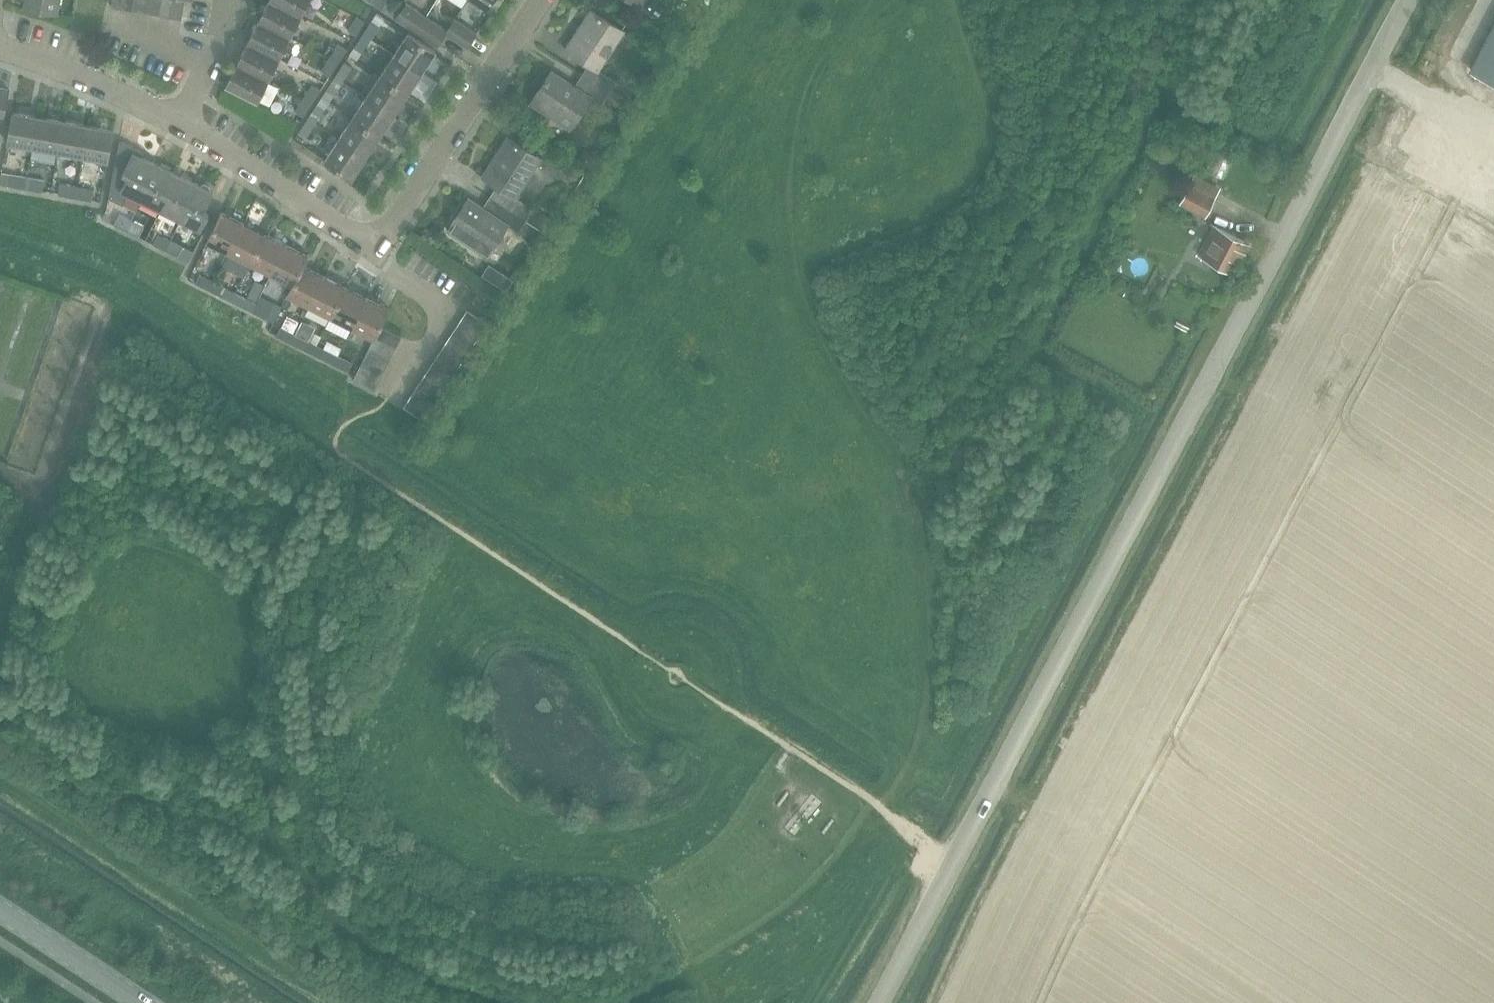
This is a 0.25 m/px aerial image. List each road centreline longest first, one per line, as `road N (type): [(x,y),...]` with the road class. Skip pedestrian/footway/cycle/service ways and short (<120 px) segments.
road 1 (unclassified): [(884,1002),(1411,0)]
road 2 (residential): [(374,248),(540,0)]
road 3 (residential): [(374,248),(179,123)]
road 4 (residential): [(391,401),(444,306),(374,248)]
road 5 (residential): [(179,123),(0,48)]
road 6 (secondary): [(142,1002),(0,912)]

